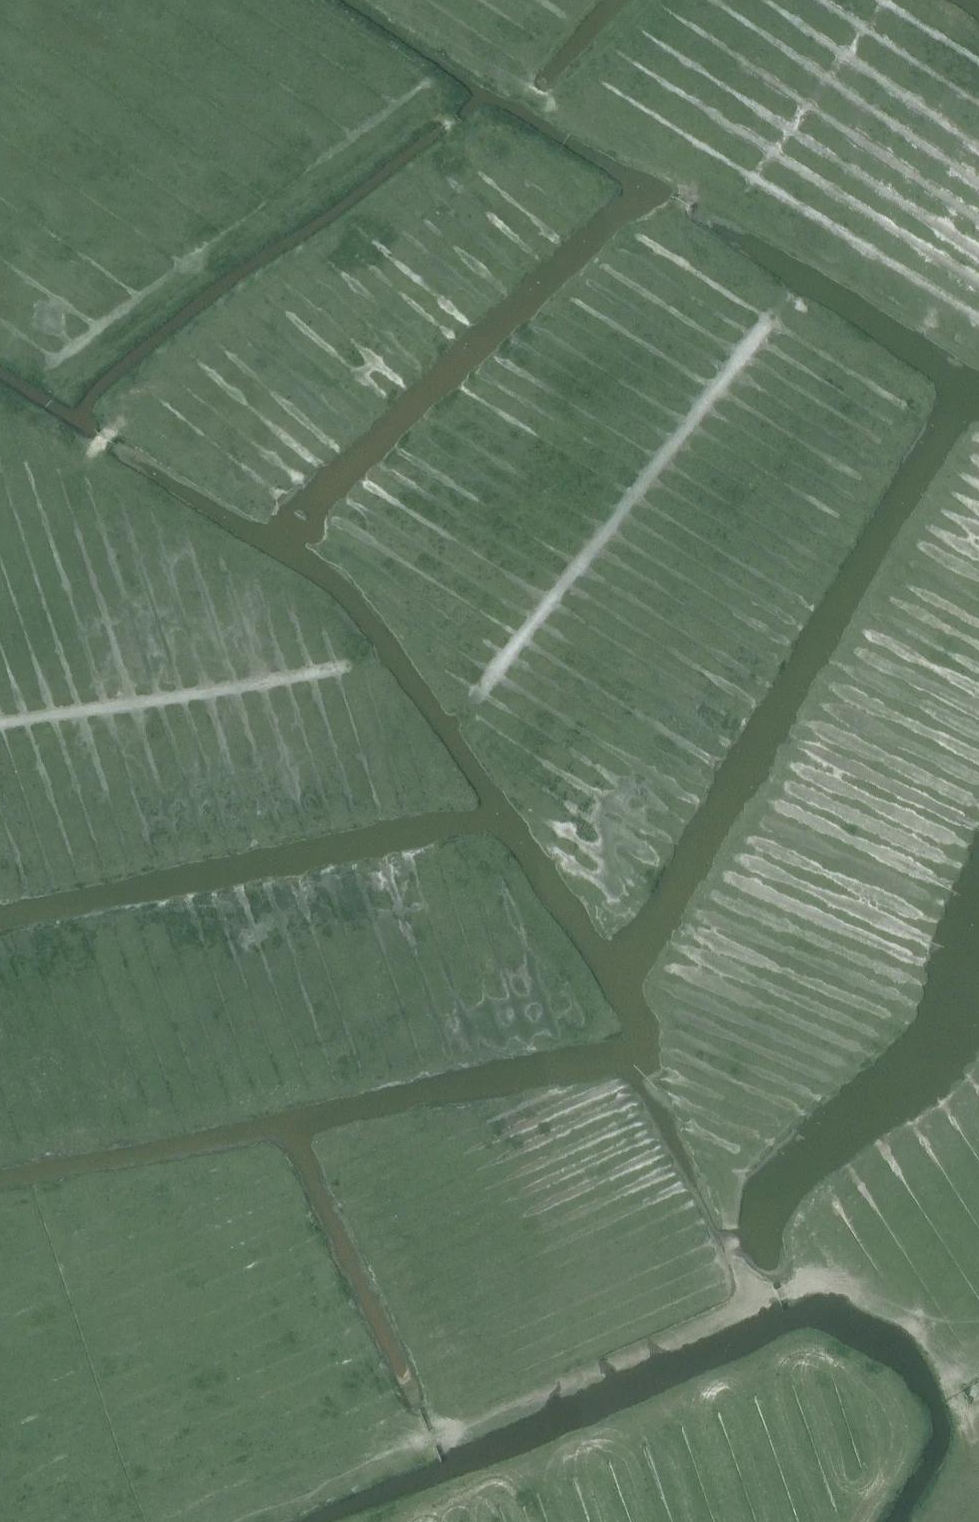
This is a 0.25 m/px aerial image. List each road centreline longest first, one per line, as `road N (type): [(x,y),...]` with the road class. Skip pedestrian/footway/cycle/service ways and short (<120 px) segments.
road 1 (track): [(978,1483),(940,1375),(916,1336),(873,1300),(831,1284),(774,1292)]

